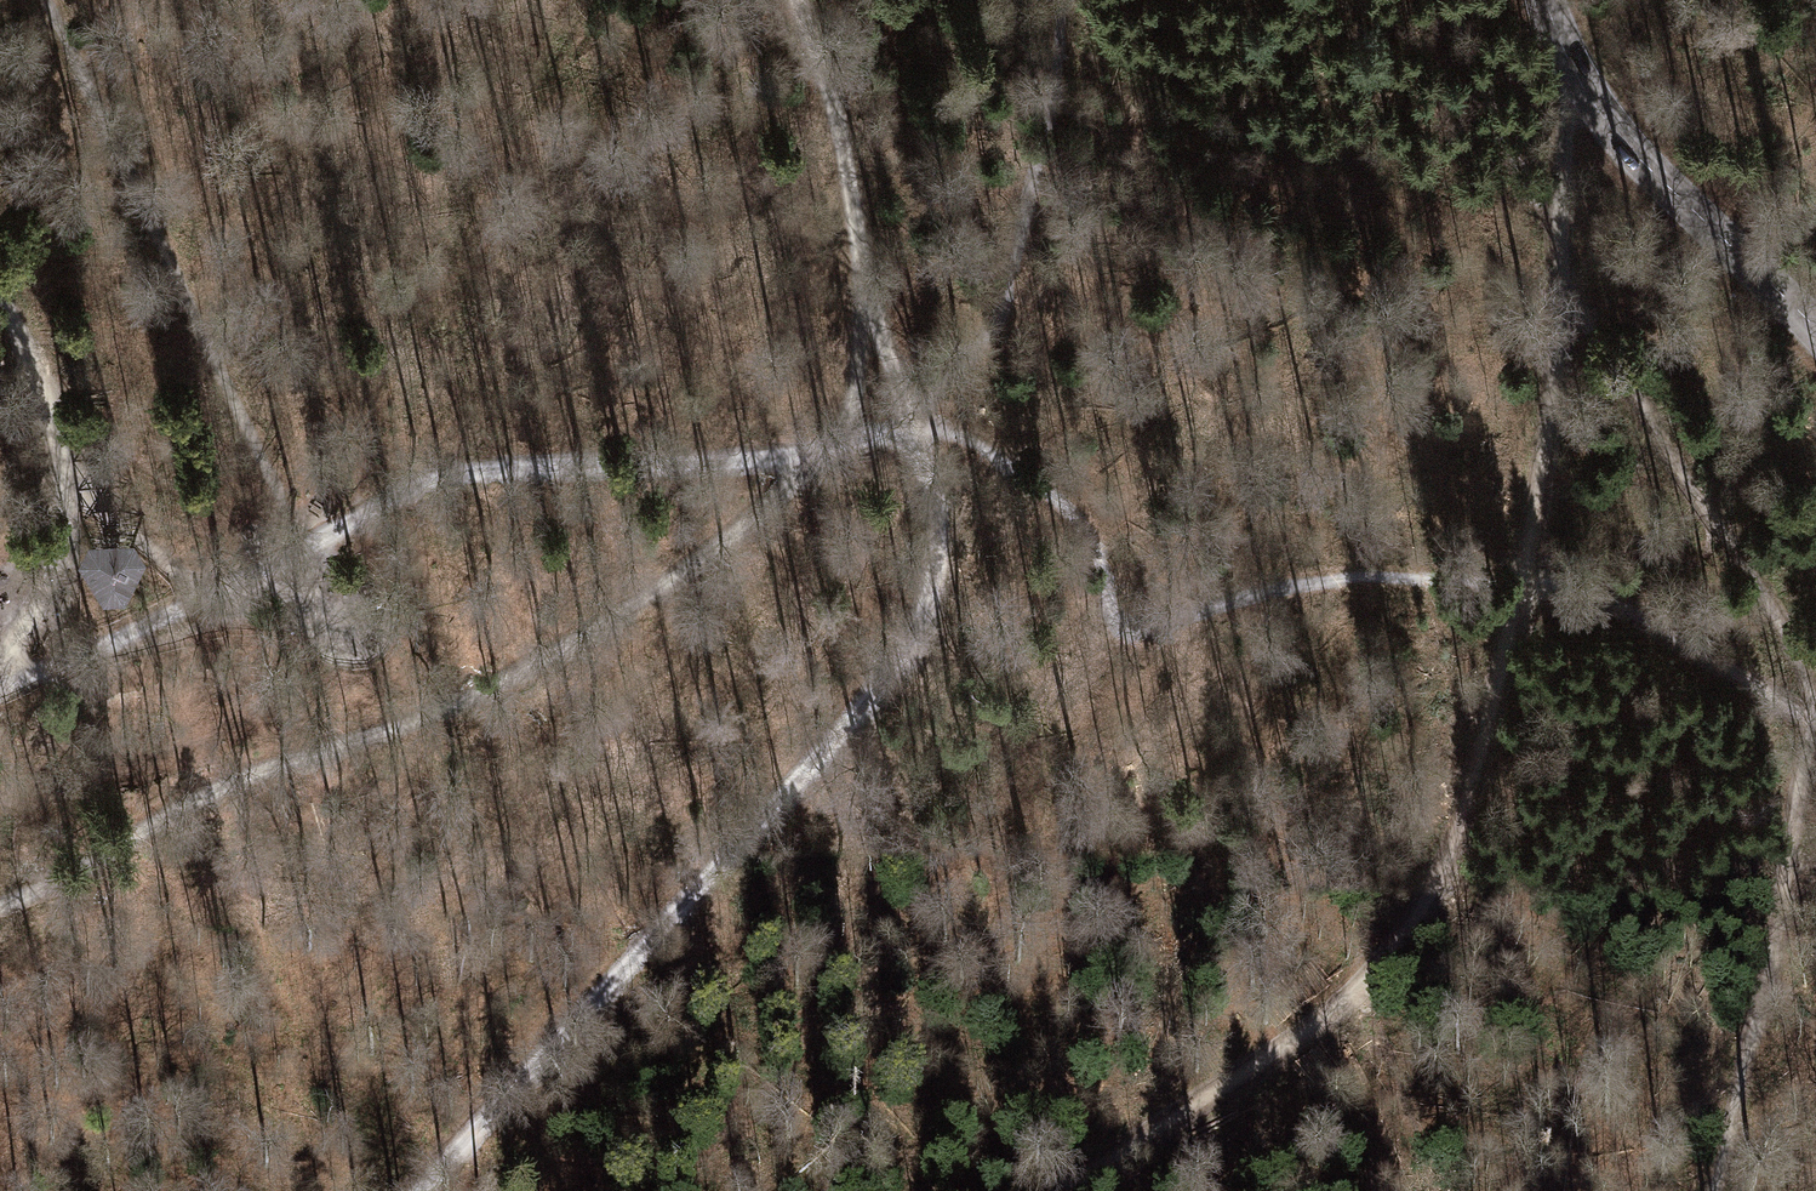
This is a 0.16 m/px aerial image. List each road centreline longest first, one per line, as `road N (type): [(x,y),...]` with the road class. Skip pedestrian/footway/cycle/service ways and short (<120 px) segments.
road 1 (track): [(795,0),(836,113),(856,236),(933,502),(935,562),(925,610),(856,711),(421,1190)]
road 2 (track): [(856,236),(858,365),(849,413),(817,461),(733,533),(548,657),(399,724),(209,787),(0,906)]
road 3 (track): [(1564,281),(1736,551),(1812,695),(1814,724),(1763,1002),(1713,1190)]
road 4 (track): [(1060,1190),(1257,1066),(1377,969),(1428,887),(1450,832),(1522,586)]
road 5 (track): [(179,611),(447,468),(914,439)]
road 6 (track): [(47,0),(306,546)]
road 7 (track): [(1522,586),(1564,281),(1557,33)]
road 8 (tertiary): [(1815,330),(1630,150),(1594,106),(1545,0)]
road 9 (track): [(0,657),(44,590),(61,521),(57,460),(41,396),(0,302)]
road 10 (track): [(1522,586),(1586,591),(1646,619),(1815,726)]
road 11 (track): [(179,611),(0,687)]

